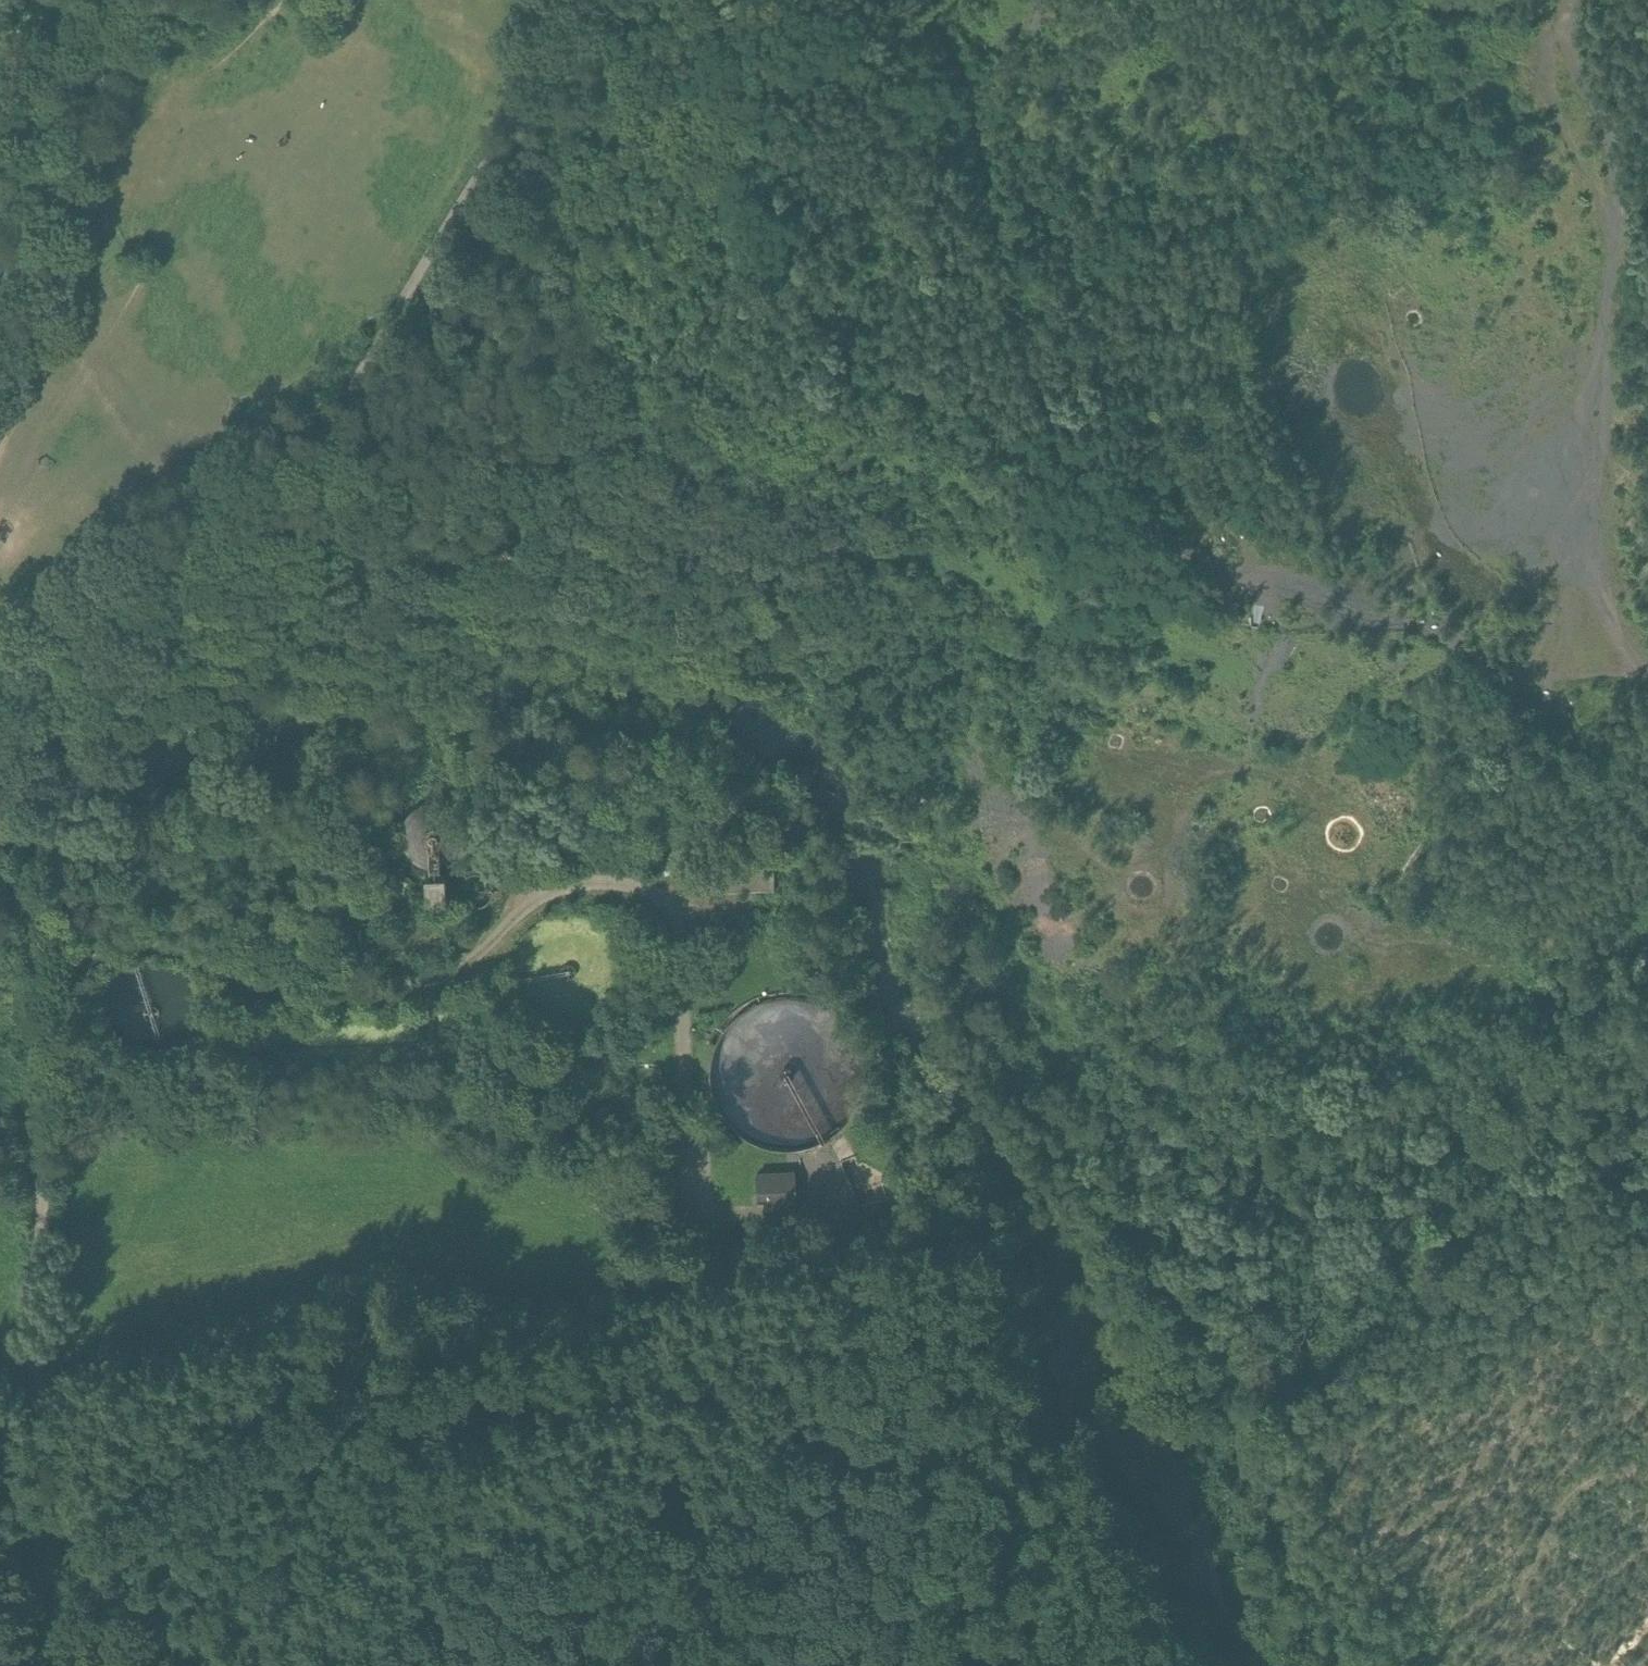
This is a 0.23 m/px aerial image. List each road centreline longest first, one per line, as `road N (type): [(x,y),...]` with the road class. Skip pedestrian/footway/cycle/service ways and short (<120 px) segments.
road 1 (unclassified): [(0,644),(282,455),(382,339),(507,120),(564,0)]
road 2 (track): [(27,890),(46,1049),(34,1377),(59,1516)]
road 3 (track): [(59,1516),(99,1629)]

